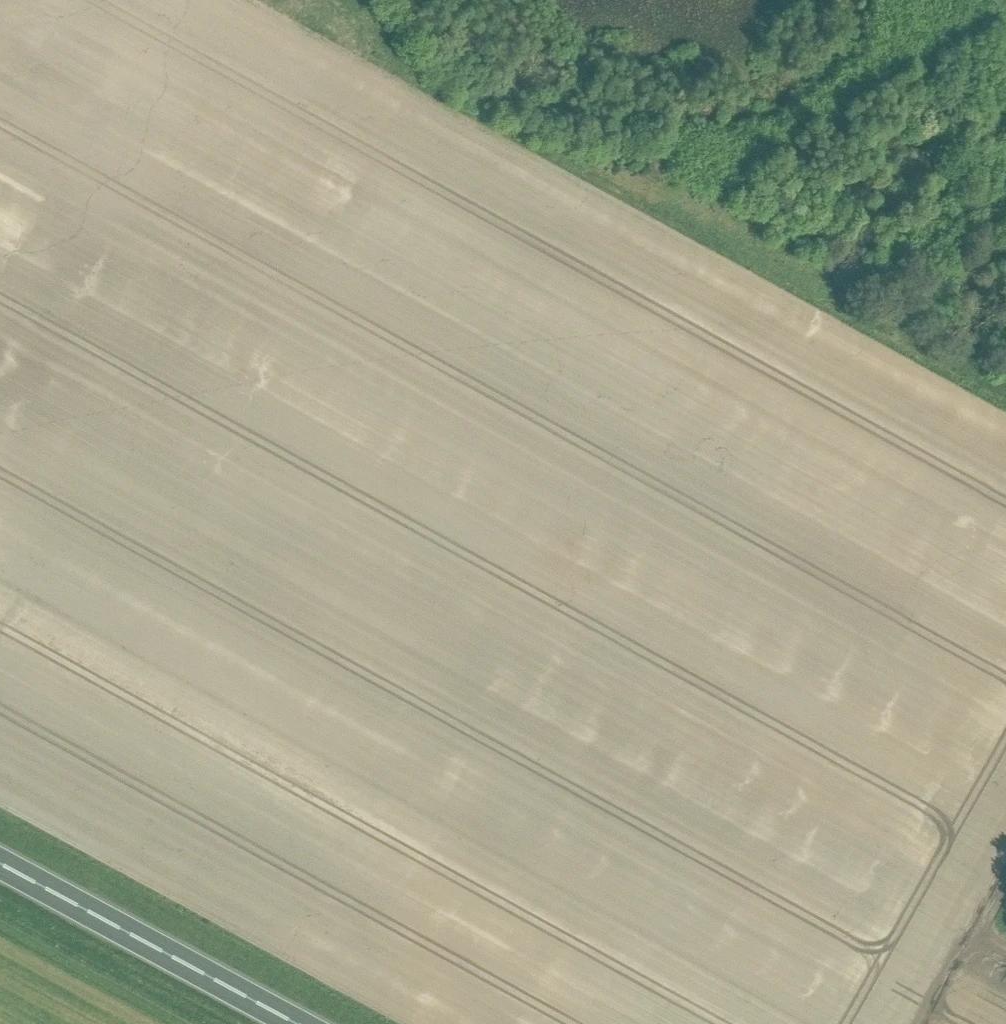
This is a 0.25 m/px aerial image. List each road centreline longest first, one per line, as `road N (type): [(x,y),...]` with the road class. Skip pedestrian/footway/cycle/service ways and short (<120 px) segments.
road 1 (trunk): [(296,1023),(0,864)]

